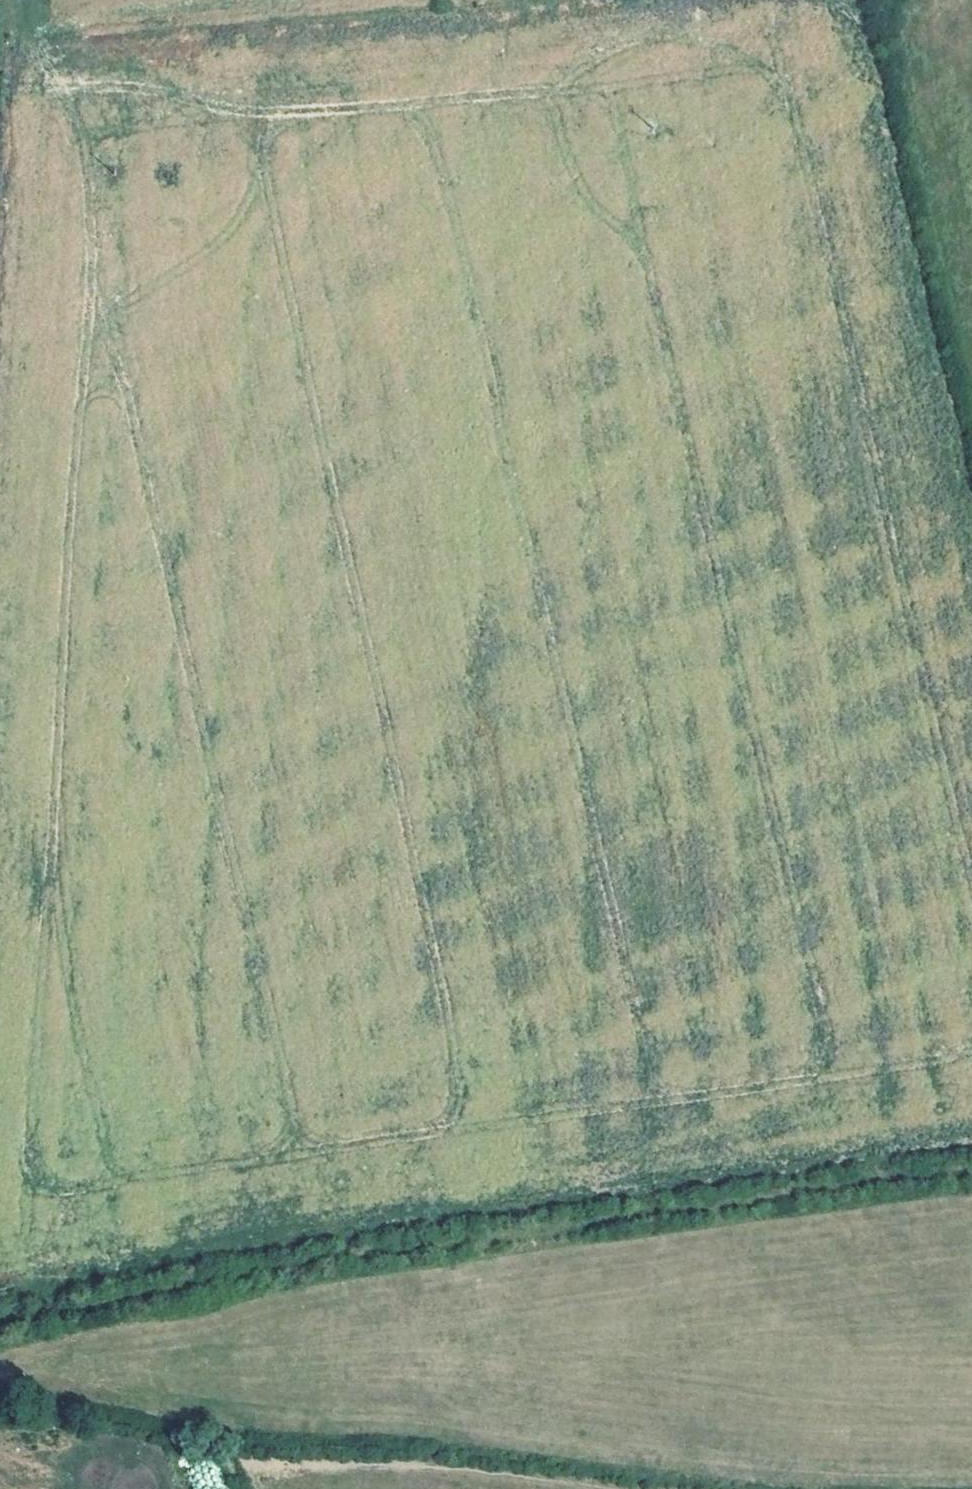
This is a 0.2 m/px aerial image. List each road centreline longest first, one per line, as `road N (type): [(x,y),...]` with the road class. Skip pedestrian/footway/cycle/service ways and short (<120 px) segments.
road 1 (track): [(971,1176),(382,1239),(0,1324)]

